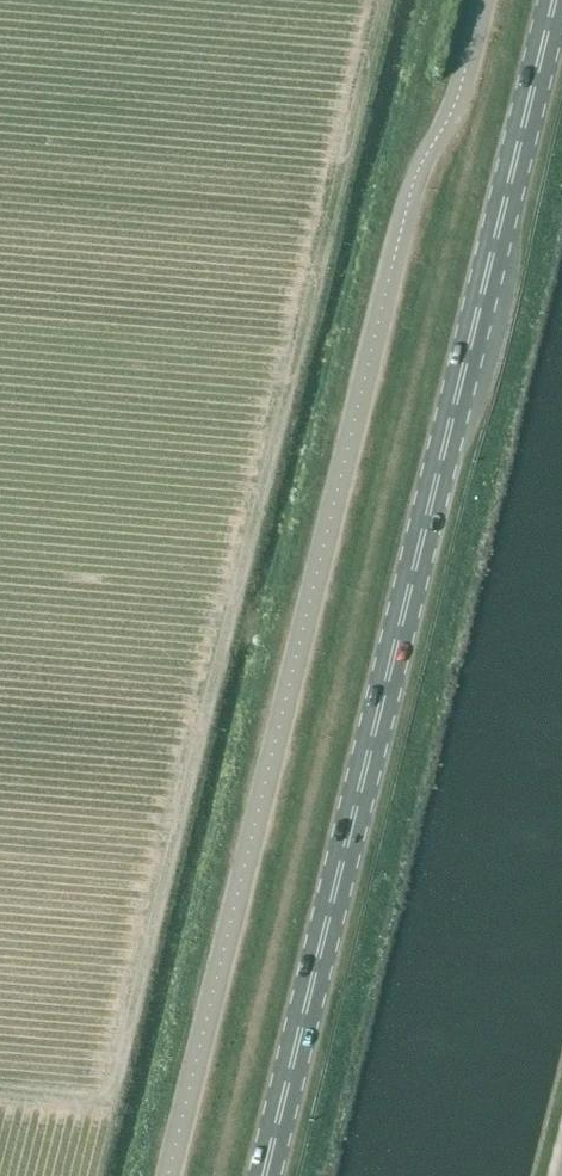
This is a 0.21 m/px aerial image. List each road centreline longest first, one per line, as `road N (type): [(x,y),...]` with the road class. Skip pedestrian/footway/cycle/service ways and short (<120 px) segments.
road 1 (unclassified): [(168,1175),(410,197),(459,98),(483,0)]
road 2 (primary): [(267,1175),(561,0)]

